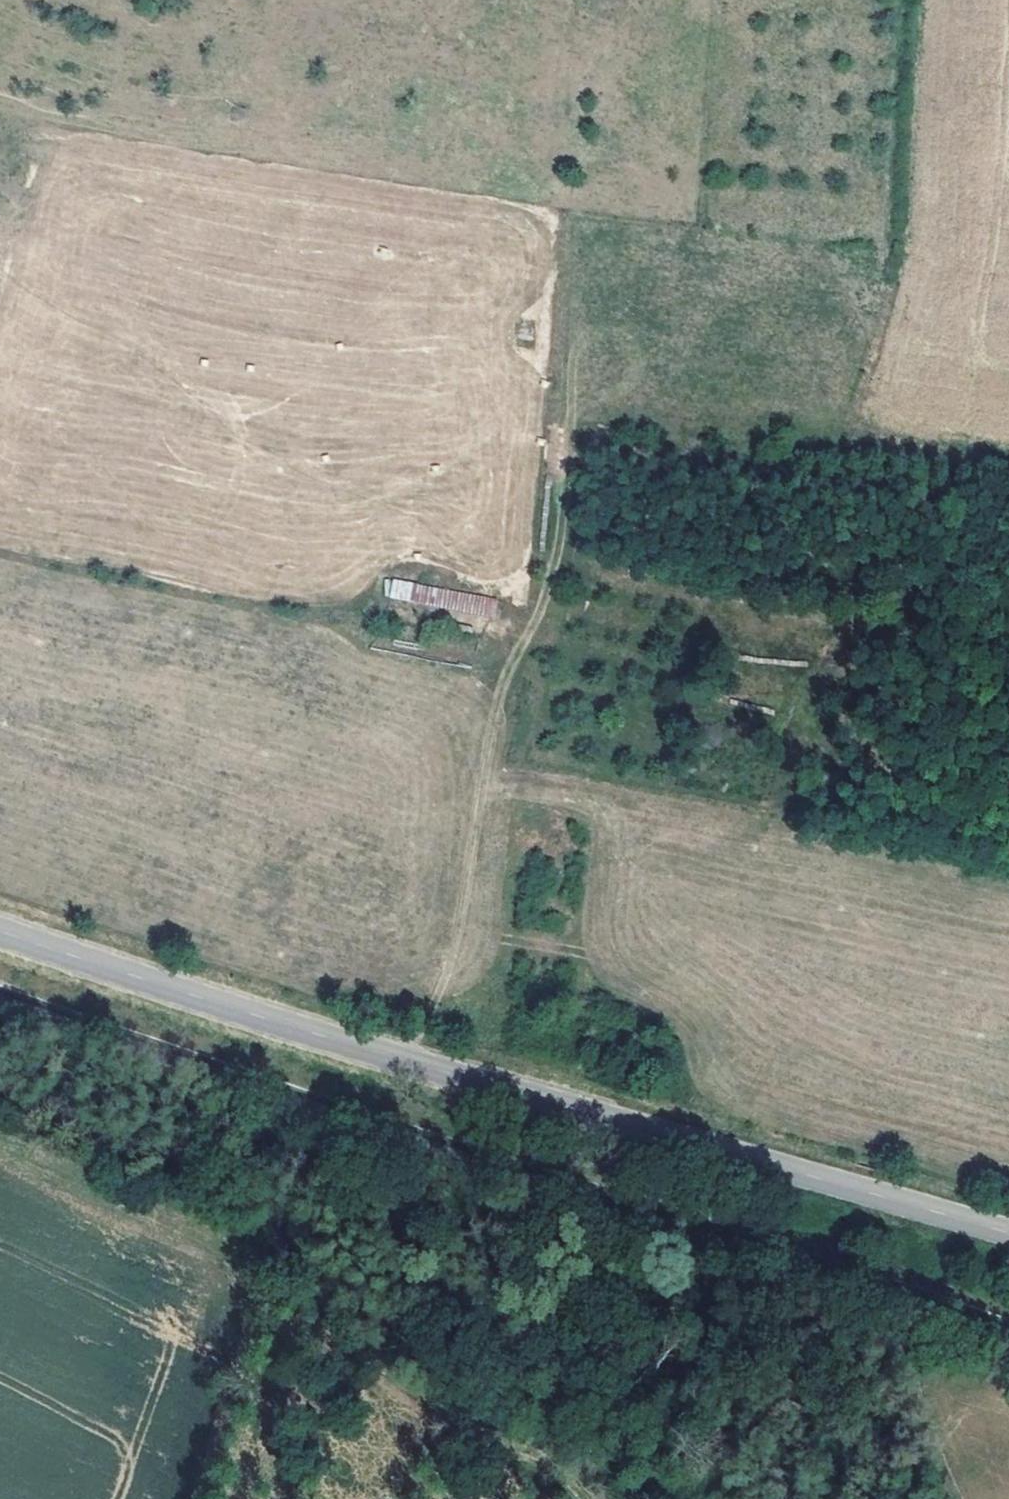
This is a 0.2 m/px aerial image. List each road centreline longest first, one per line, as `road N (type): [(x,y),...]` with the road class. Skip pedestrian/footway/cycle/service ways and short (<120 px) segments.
road 1 (tertiary): [(1008,1236),(560,1110),(0,932)]

